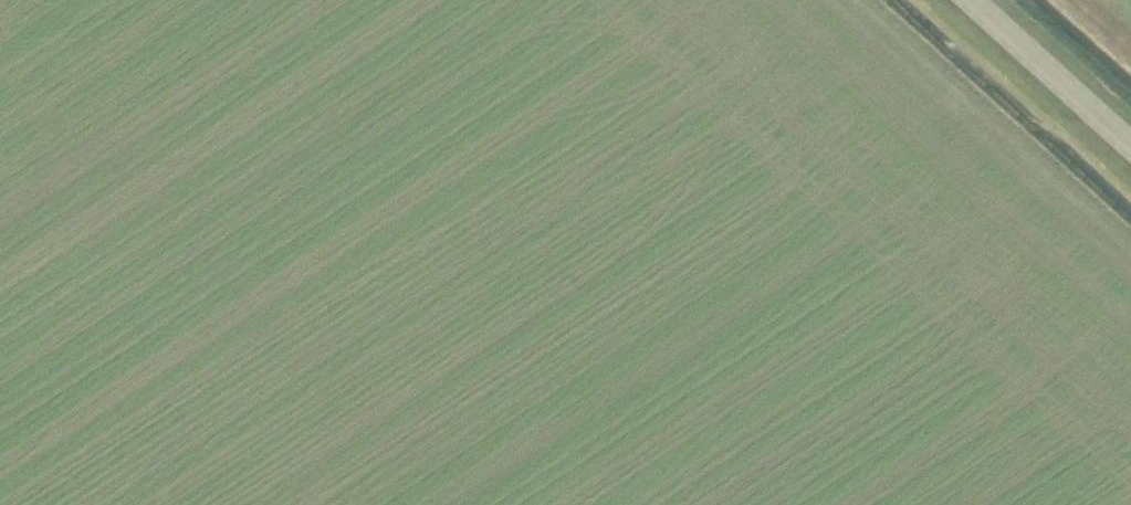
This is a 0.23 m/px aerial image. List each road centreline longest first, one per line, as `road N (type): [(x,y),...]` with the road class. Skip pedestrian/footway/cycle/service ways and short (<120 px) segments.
road 1 (primary): [(1130,143),(973,0)]

